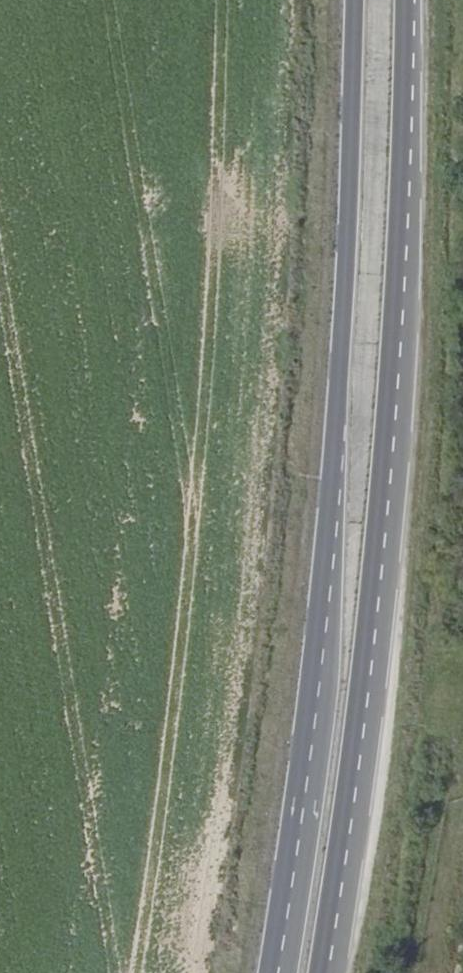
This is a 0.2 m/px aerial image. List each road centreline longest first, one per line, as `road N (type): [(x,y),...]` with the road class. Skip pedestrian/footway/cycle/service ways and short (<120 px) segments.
road 1 (primary): [(355,0),(311,762),(278,972)]
road 2 (primary): [(341,887),(399,401),(407,0)]

